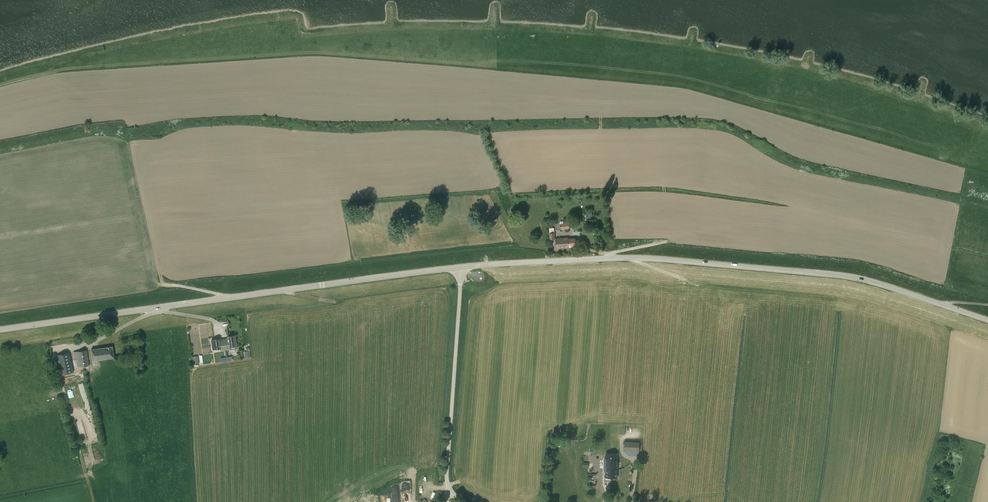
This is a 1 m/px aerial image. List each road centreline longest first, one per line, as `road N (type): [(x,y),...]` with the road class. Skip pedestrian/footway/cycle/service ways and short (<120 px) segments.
road 1 (tertiary): [(987,321),(820,274),(640,259),(462,267)]
road 2 (tertiary): [(0,330),(462,267)]
road 3 (unclassified): [(464,501),(447,474),(462,267)]

